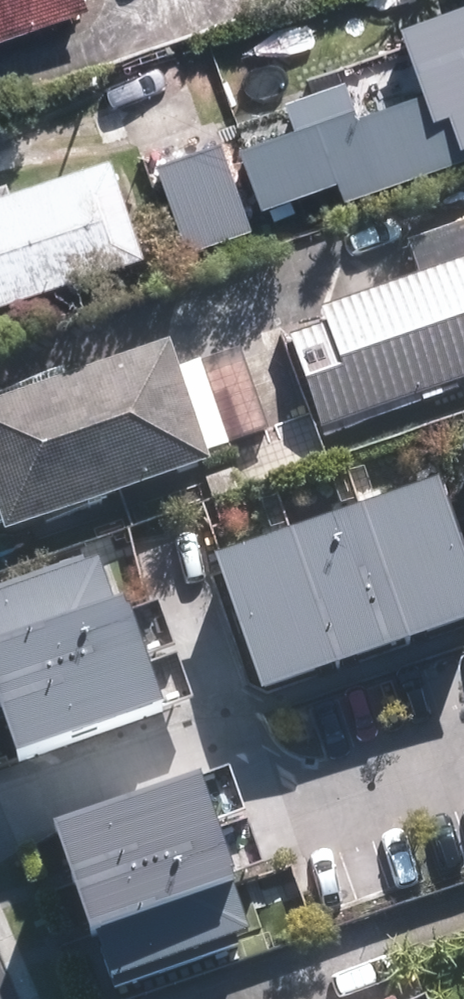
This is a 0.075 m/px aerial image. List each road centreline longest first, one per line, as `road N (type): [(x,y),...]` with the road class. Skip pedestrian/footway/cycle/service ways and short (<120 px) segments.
road 1 (residential): [(463,744),(335,778),(292,771),(243,741),(219,741),(0,813)]

